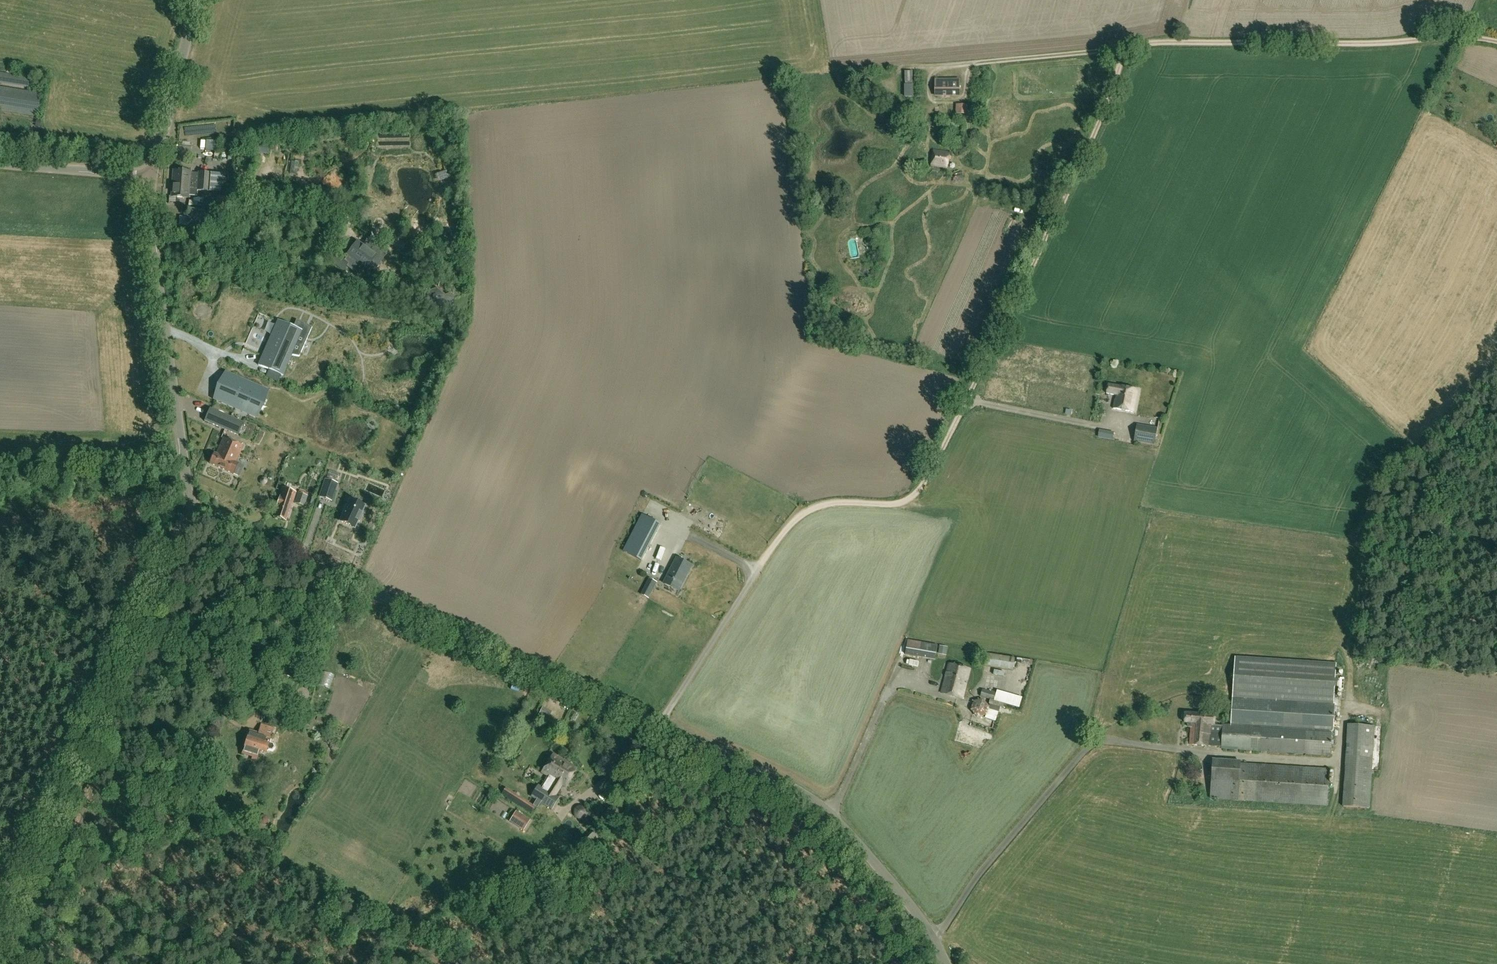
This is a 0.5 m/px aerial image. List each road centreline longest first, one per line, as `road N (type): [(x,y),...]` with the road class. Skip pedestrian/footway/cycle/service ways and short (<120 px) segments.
road 1 (track): [(1496,41),(1170,43),(1128,52),(916,497),(807,509),(763,565)]
road 2 (tertiary): [(947,963),(927,924),(864,849),(800,793),(192,508)]
road 3 (unclassified): [(0,927),(118,636),(173,521),(192,508)]
road 4 (tertiary): [(192,508),(152,238),(152,177)]
road 5 (track): [(1121,65),(1103,52),(941,67),(928,73),(925,107)]
road 6 (track): [(657,724),(763,565)]
road 7 (tertiary): [(152,177),(197,0)]
road 8 (unclassified): [(152,177),(0,165)]
road 9 (track): [(966,401),(1096,427)]

